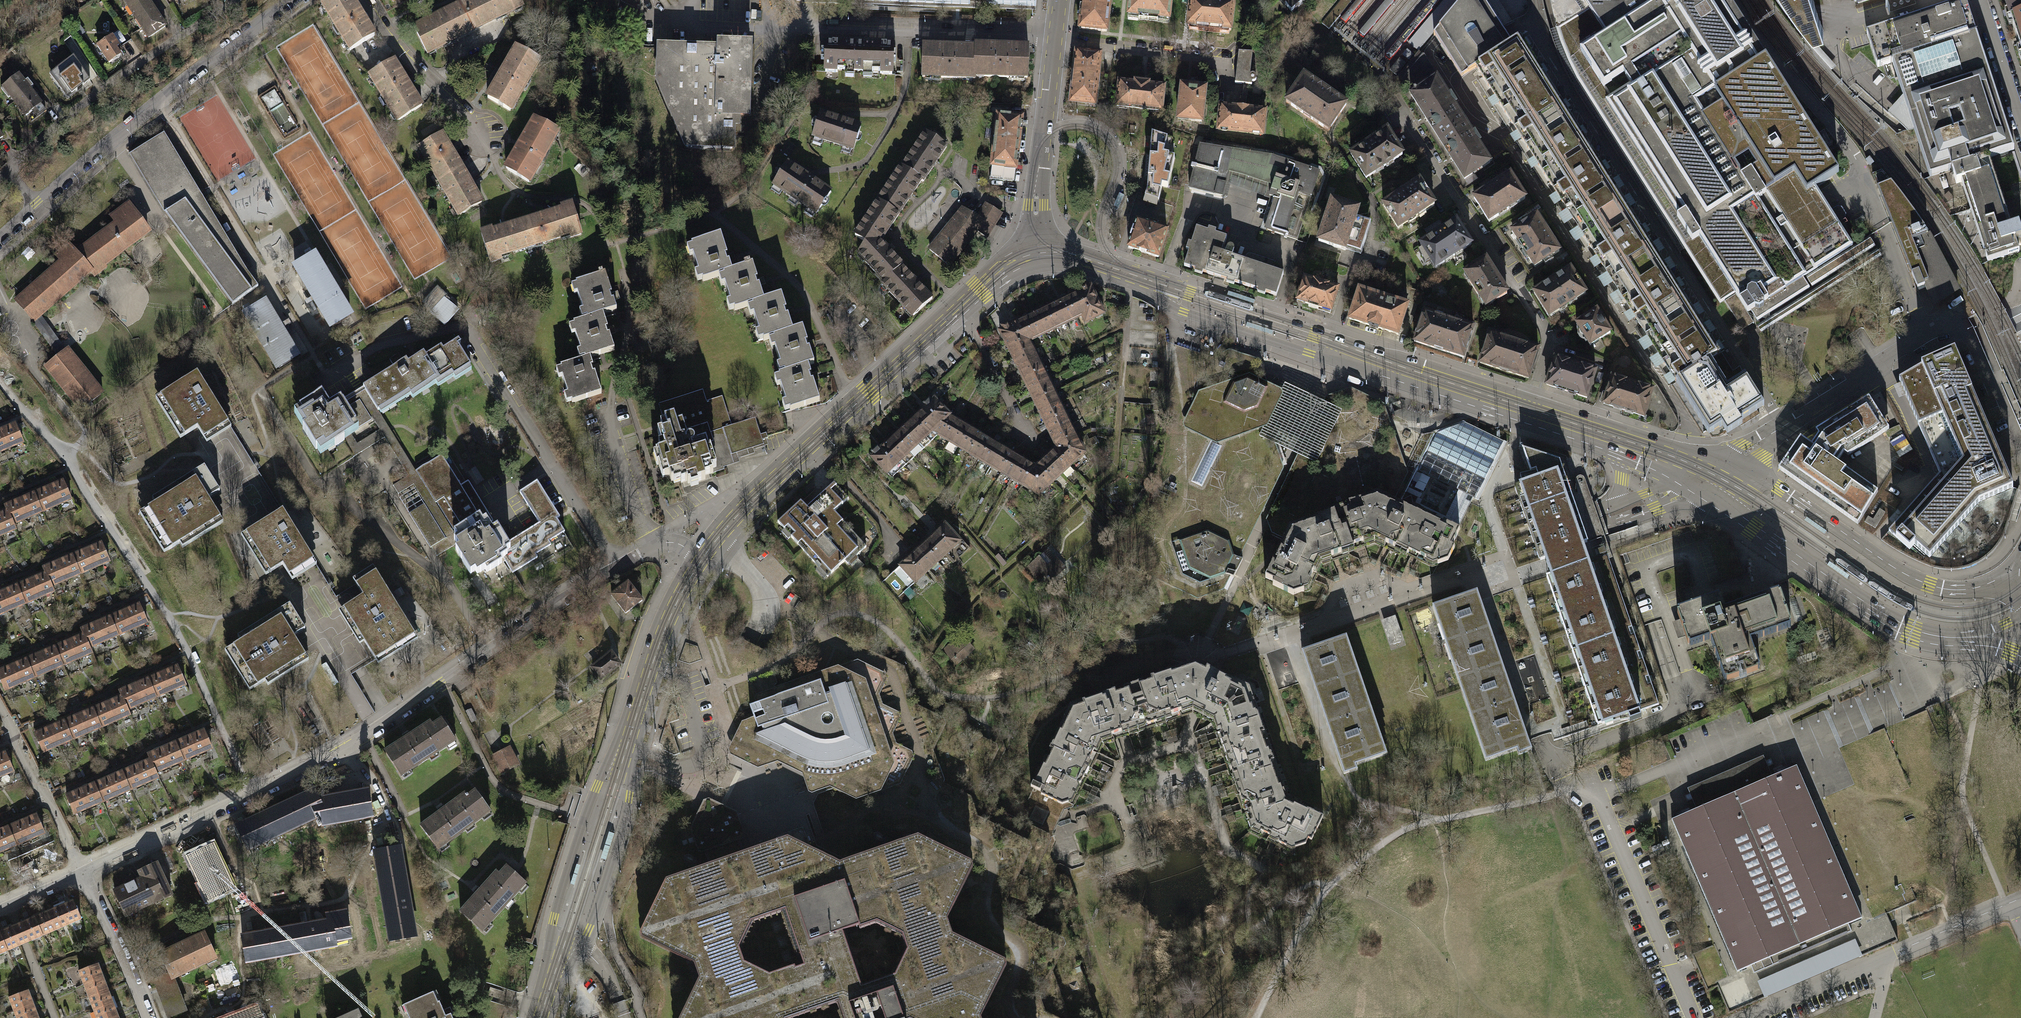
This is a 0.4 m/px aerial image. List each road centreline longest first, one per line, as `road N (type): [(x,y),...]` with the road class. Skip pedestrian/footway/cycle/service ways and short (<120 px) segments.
road 1 (residential): [(81,874),(346,748),(655,547),(678,544),(703,558)]
road 2 (unclassified): [(998,725),(1482,560)]
road 3 (unclassified): [(1482,560),(1546,751),(1598,799),(1693,1017)]
road 4 (residential): [(1709,473),(1951,323),(1966,330),(2020,443)]
road 5 (residential): [(0,237),(185,77),(289,0)]
road 6 (track): [(1125,347),(1115,469),(939,640)]
road 7 (secondary): [(959,309),(756,496),(703,558)]
road 8 (secondary): [(2007,573),(1966,588),(1929,585),(1780,489),(1740,473),(1709,473)]
road 9 (secondary): [(1709,473),(1729,508),(1862,607),(1911,632),(1960,639)]
road 10 (unclassified): [(1742,1017),(2020,898)]
road 11 (residential): [(1055,36),(775,25)]
road 12 (track): [(2008,904),(1962,787),(1982,674),(2005,664)]
road 13 (secondary): [(1161,284),(1184,313),(1325,358),(1393,364)]
road 14 (secondary): [(1393,364),(1161,284)]
road 15 (secondary): [(1615,437),(1393,364)]
road 16 (secondary): [(703,558),(668,621),(622,762)]
road 17 (secondary): [(1040,253),(1037,192),(1055,36)]
road 18 (secondary): [(622,762),(588,806),(554,919),(560,957)]
road 19 (secondary): [(560,957),(596,910),(626,813),(622,762)]
road 20 (unclassified): [(1482,560),(1502,560),(1656,508),(1670,491)]
road 21 (residential): [(81,874),(0,715)]
road 22 (residential): [(81,874),(146,1017)]
road 23 (residential): [(959,309),(1026,438)]
road 24 (unclassified): [(1614,505),(1498,545),(1482,560)]
road 25 (residential): [(1980,0),(2020,122)]
road 26 (secondary): [(1161,284),(1069,254),(1040,253)]

